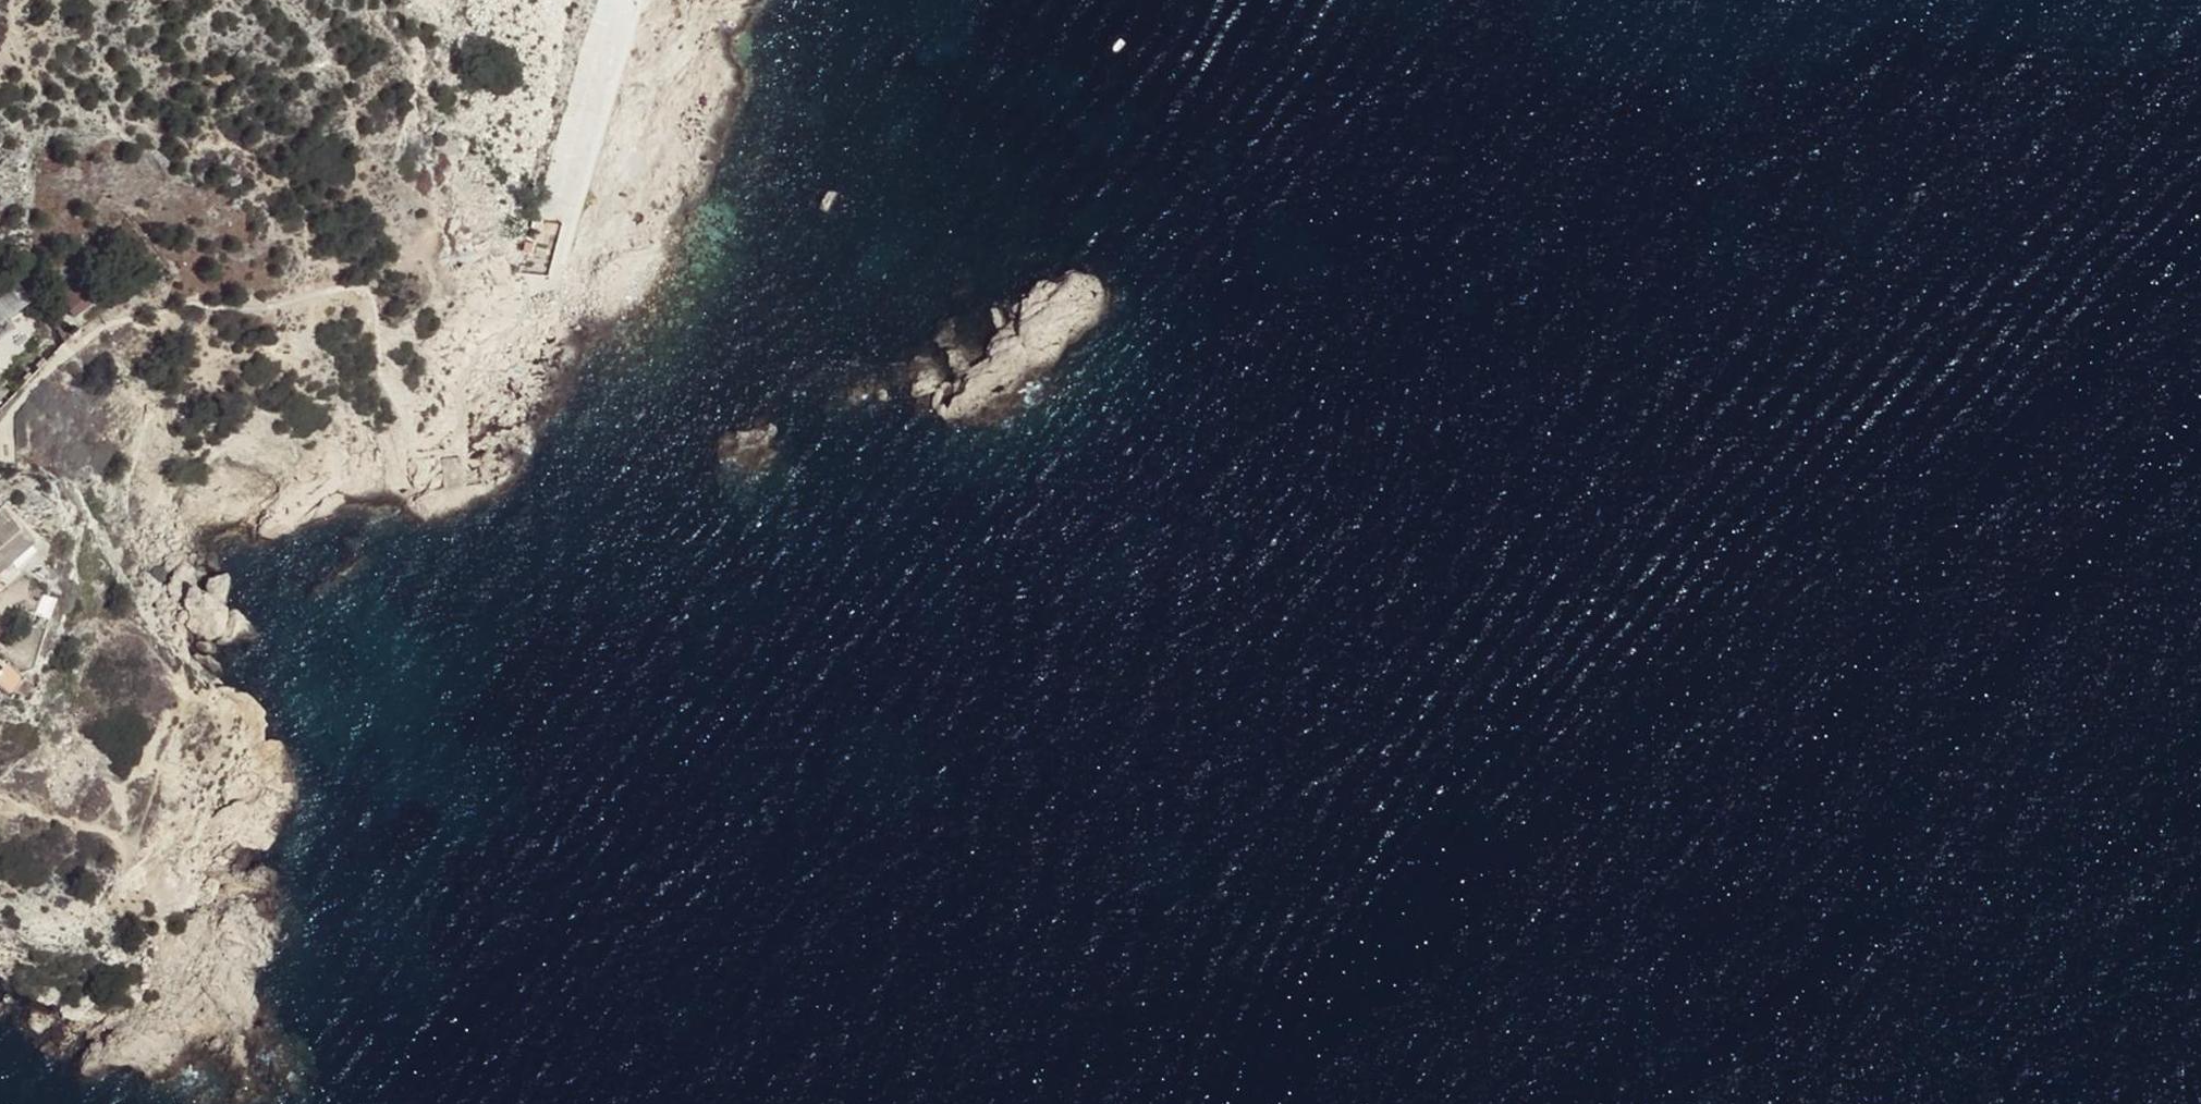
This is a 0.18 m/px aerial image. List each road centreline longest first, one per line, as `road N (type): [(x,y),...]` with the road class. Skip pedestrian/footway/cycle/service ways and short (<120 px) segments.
road 1 (track): [(624,0),(572,209)]

